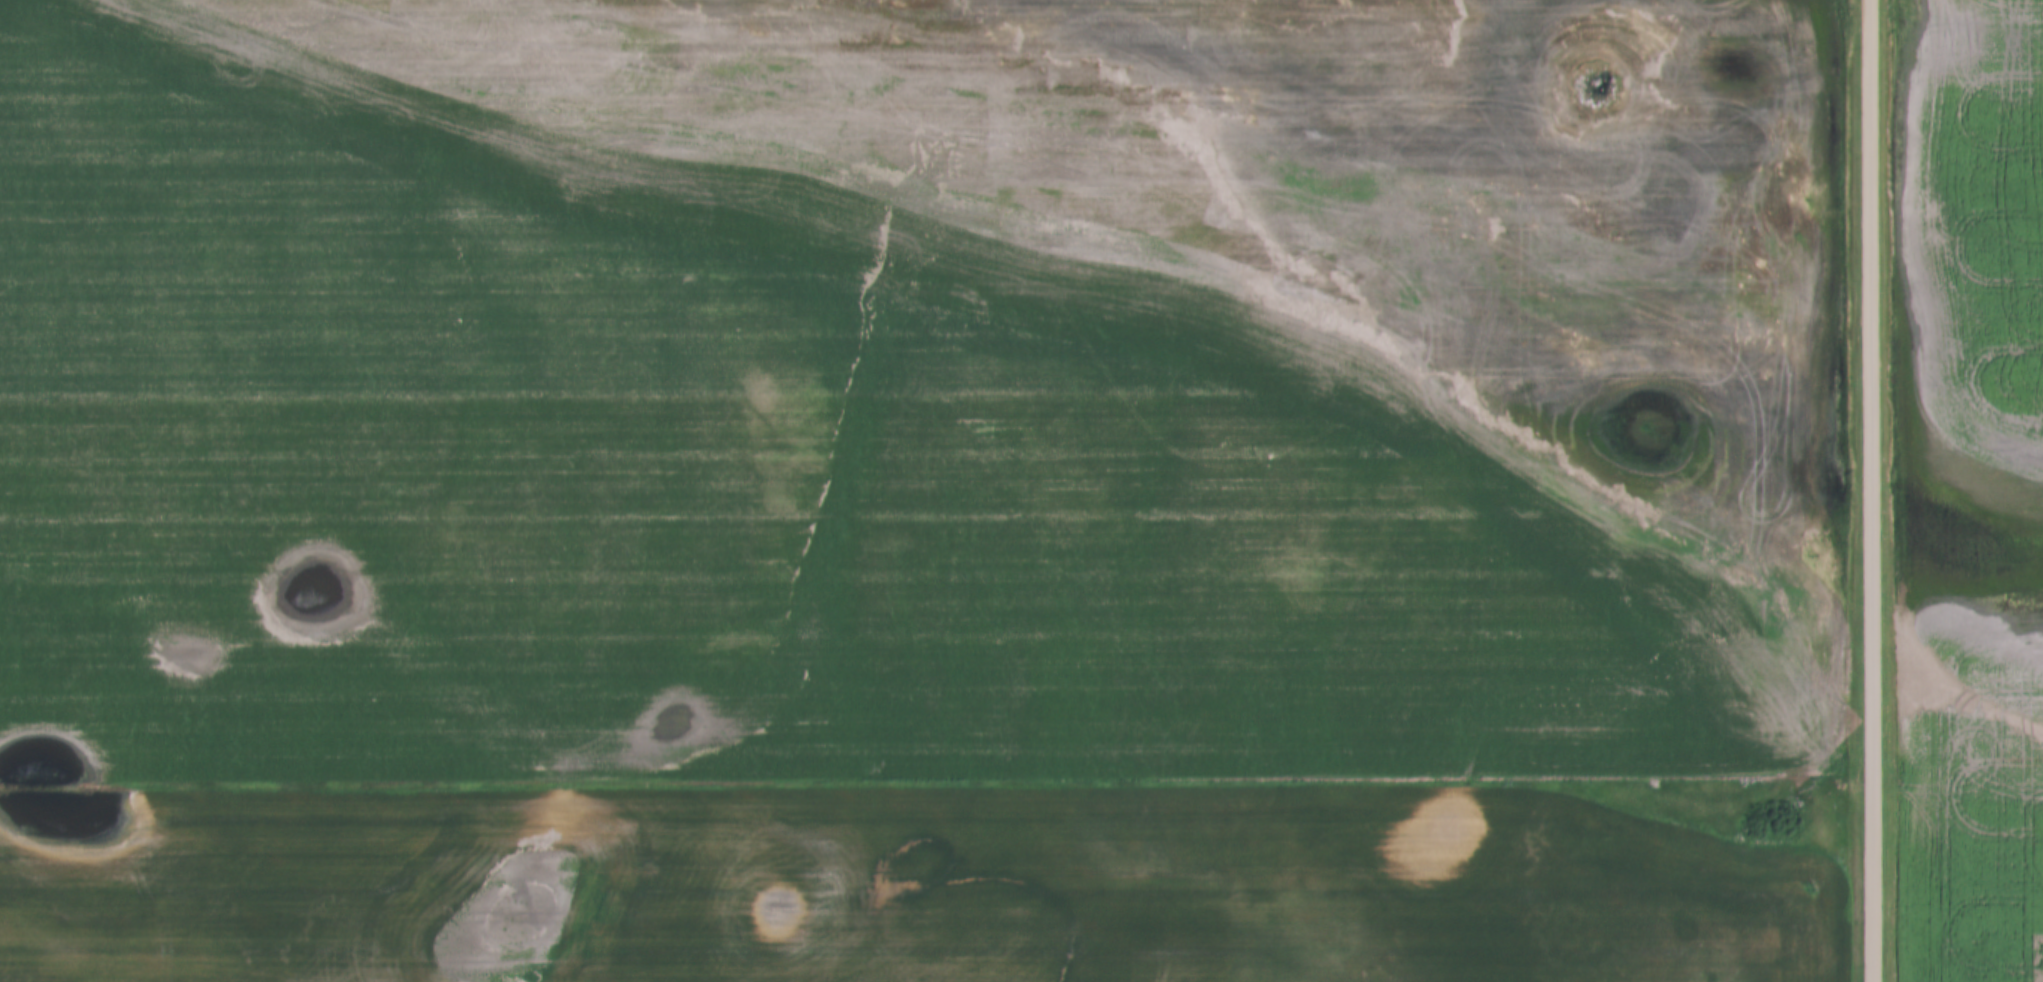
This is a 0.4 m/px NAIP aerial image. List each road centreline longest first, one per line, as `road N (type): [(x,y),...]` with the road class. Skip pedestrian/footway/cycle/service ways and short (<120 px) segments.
road 1 (residential): [(1868,0),(1873,981)]

